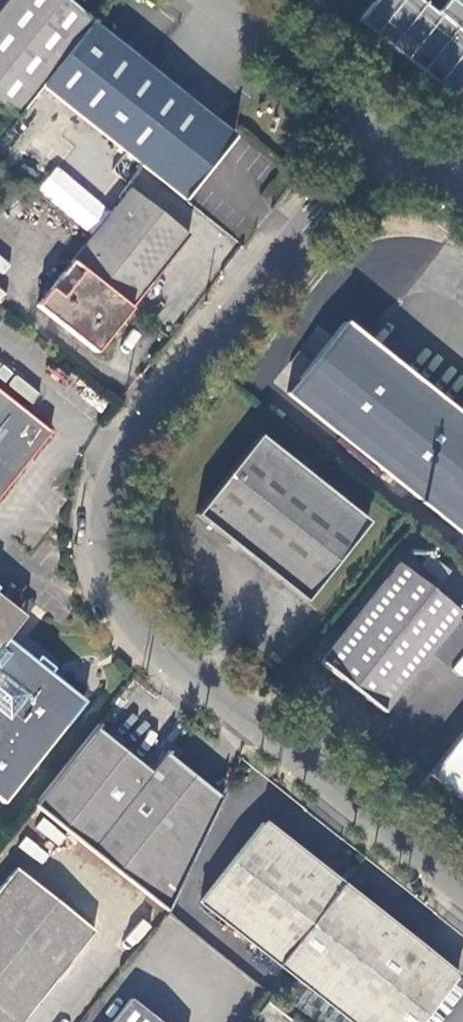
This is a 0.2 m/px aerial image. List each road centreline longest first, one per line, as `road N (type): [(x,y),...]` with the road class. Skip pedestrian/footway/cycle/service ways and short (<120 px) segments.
road 1 (unclassified): [(462,888),(157,644),(115,558),(115,486),(128,455),(386,138)]
road 2 (unclassified): [(386,138),(220,0)]

